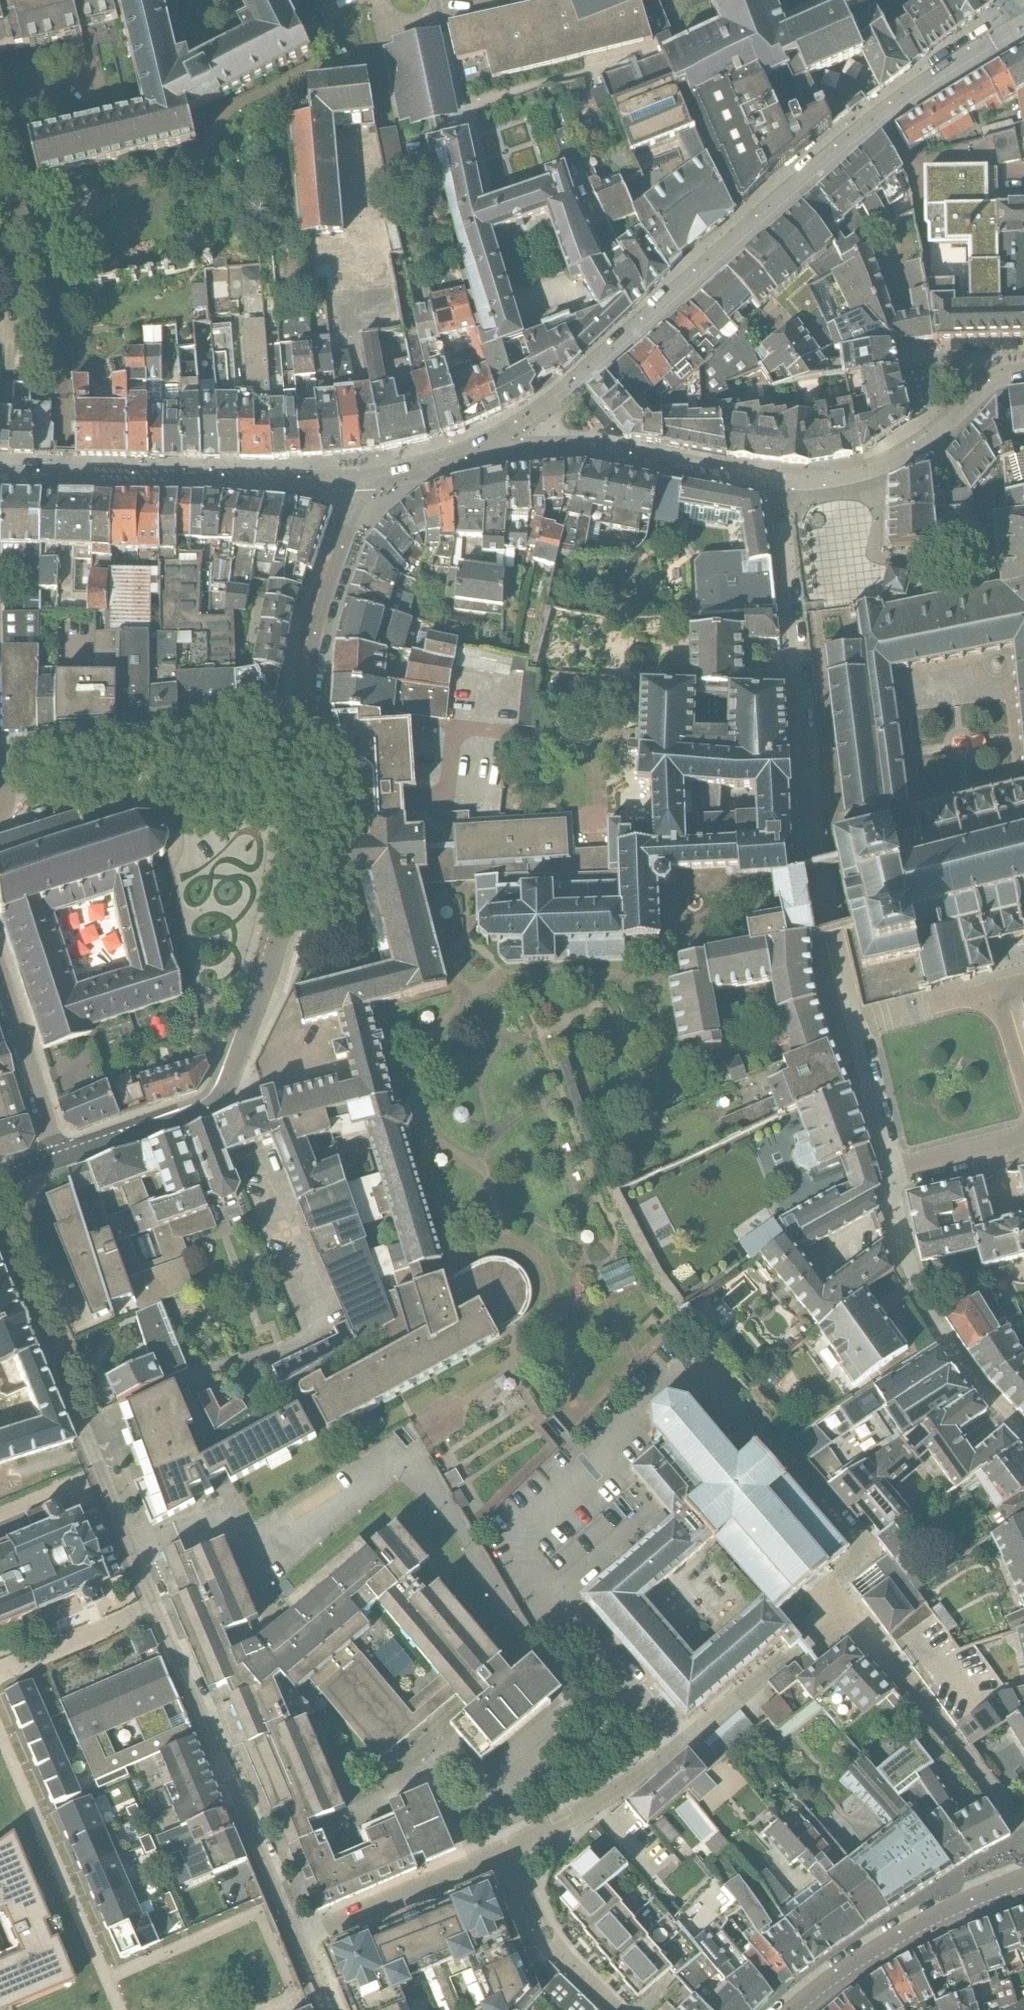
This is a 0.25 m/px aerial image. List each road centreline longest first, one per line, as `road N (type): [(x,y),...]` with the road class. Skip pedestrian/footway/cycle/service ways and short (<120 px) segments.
road 1 (residential): [(0,1187),(159,1604),(298,1935)]
road 2 (residential): [(848,1609),(832,1587),(875,1554),(718,1378),(682,1367),(513,1532),(584,1629)]
road 3 (residential): [(776,480),(828,902),(893,1176)]
road 4 (tertiary): [(1023,21),(841,145),(504,441)]
road 5 (tertiary): [(61,1156),(211,1102),(222,1090),(280,923),(300,766)]
road 6 (tertiary): [(364,474),(0,471)]
road 7 (residential): [(300,766),(203,751),(0,753)]
road 8 (tertiary): [(300,766),(318,623),(364,474)]
road 9 (residential): [(893,1176),(929,1307),(1023,1431)]
road 10 (residential): [(1023,1841),(848,1609)]
road 11 (tertiary): [(776,480),(875,469),(921,444),(990,384),(1023,374)]
road 12 (tertiary): [(504,441),(586,446),(776,480)]
road 13 (tertiary): [(1023,1878),(881,1945),(792,2009)]
road 14 (residential): [(509,1849),(298,1935)]
road 15 (residential): [(686,1739),(594,1806),(509,1849)]
road 16 (residential): [(848,1609),(686,1739)]
road 17 (residential): [(618,2009),(548,1936),(509,1849)]
road 18 (residential): [(0,972),(61,1156)]
road 19 (residential): [(686,1739),(584,1629)]
road 20 (tertiary): [(364,474),(504,441)]
road 21 (residential): [(893,1176),(1023,1147)]

